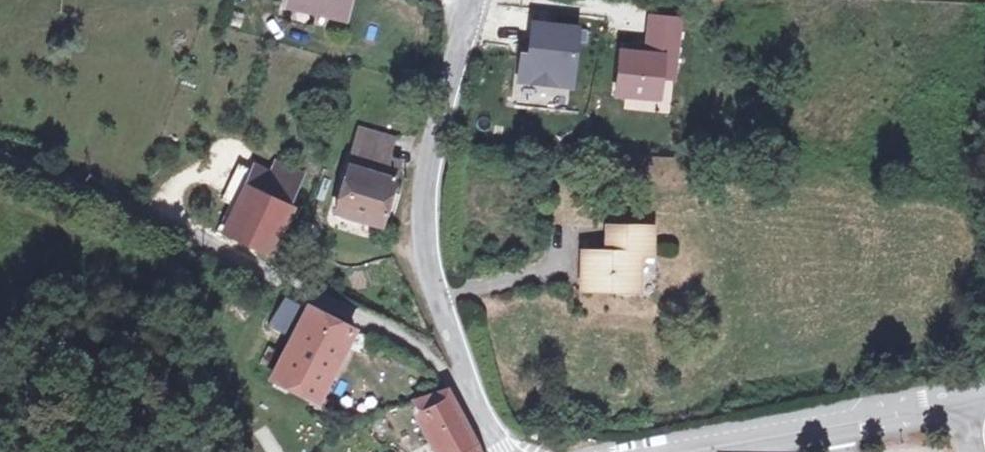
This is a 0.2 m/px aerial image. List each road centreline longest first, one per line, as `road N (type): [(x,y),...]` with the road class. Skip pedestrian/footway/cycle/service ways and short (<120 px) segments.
road 1 (unclassified): [(467,379),(306,285),(0,142)]
road 2 (unclassified): [(472,0),(431,147),(424,248),(467,379)]
road 3 (secondary): [(688,451),(952,407)]

